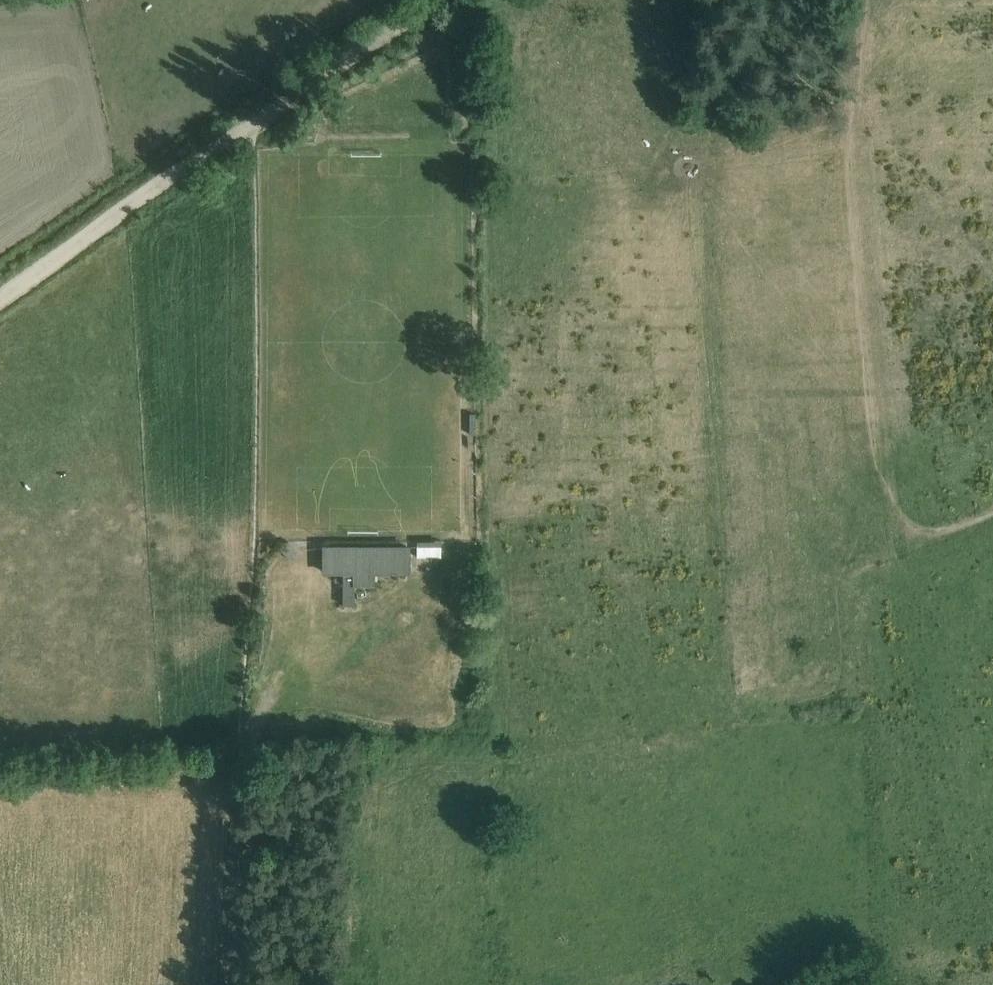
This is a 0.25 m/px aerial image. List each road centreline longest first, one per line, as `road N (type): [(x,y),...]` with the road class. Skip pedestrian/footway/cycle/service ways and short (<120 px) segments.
road 1 (track): [(0,300),(435,0)]

